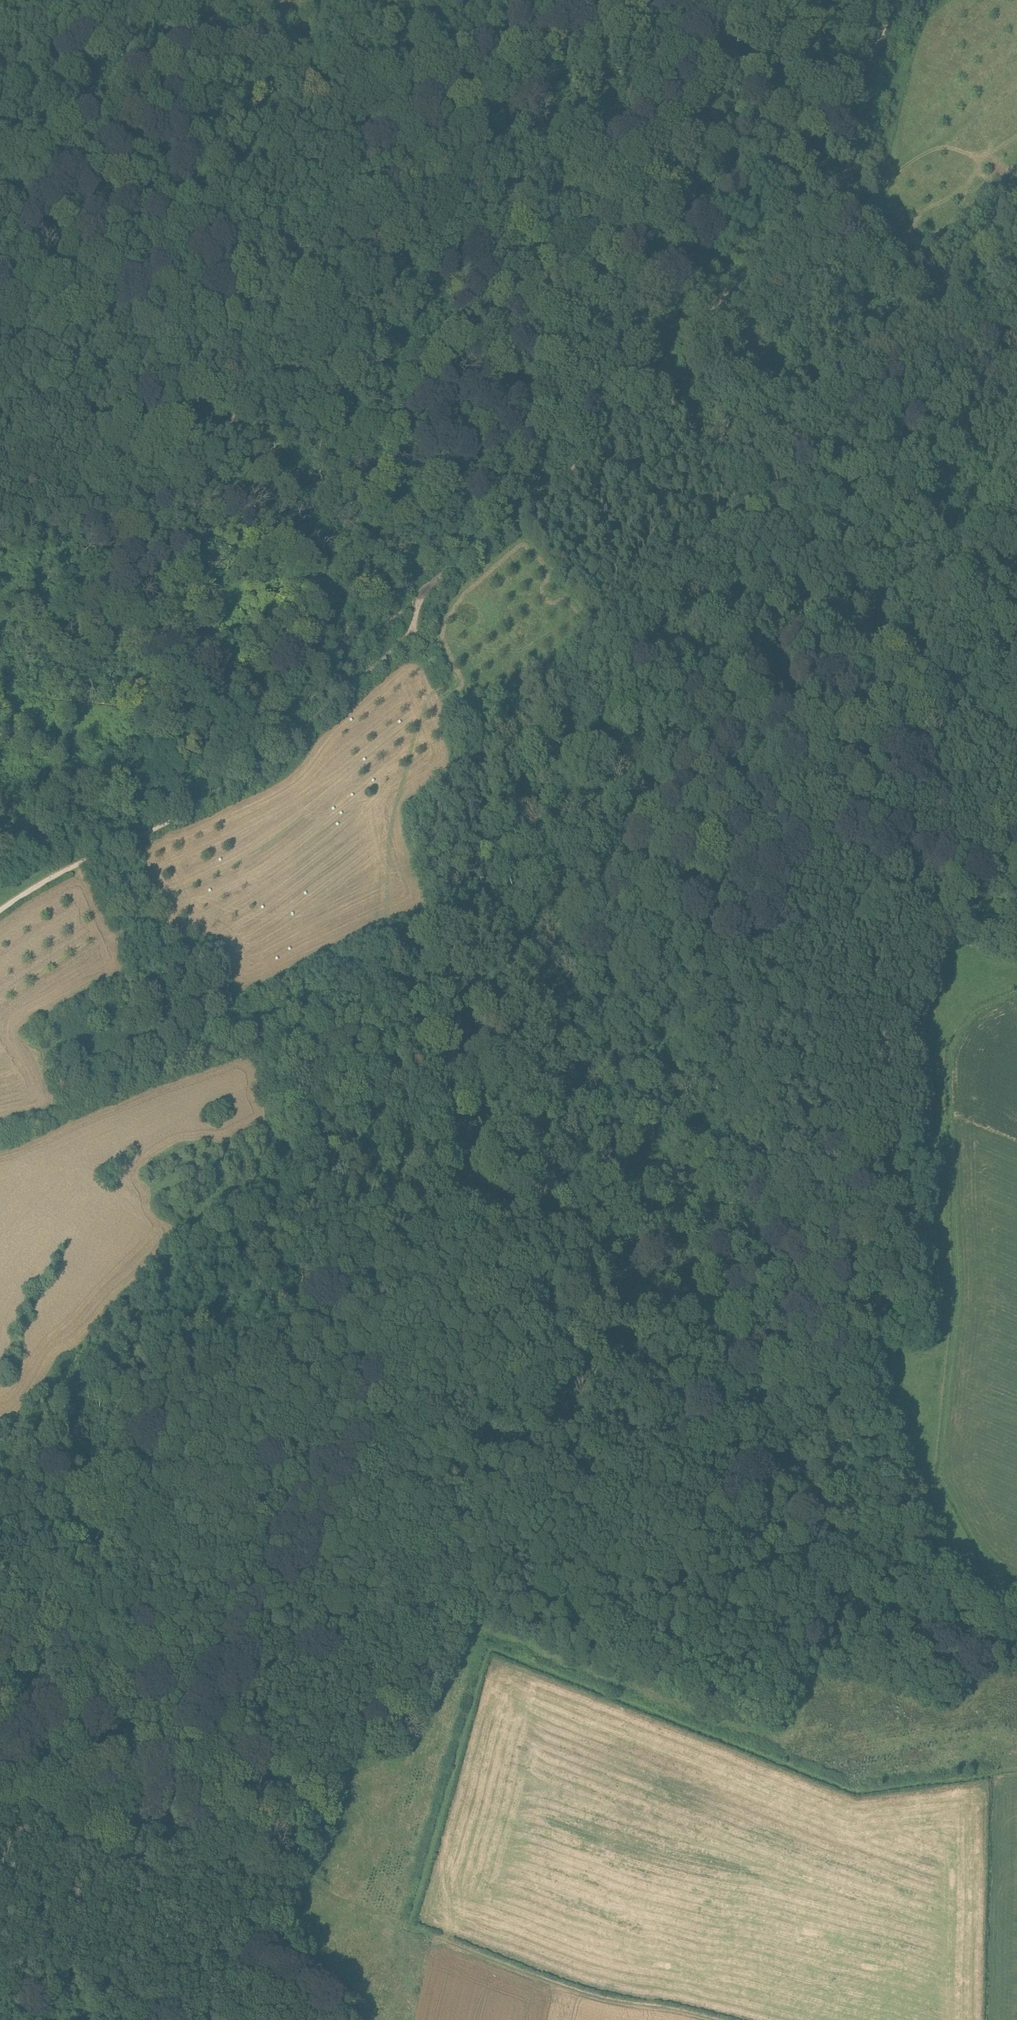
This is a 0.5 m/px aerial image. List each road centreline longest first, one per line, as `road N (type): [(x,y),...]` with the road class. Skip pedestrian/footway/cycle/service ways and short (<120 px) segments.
road 1 (track): [(0,1490),(152,1359),(413,1168),(429,1169),(462,1200),(721,1534),(729,1565),(722,1576),(704,1579),(505,1509),(469,1546),(405,1675),(331,1755),(281,1793),(271,1822)]
road 2 (track): [(419,603),(442,573),(556,487),(688,330),(834,189)]
road 3 (track): [(0,1622),(277,1827),(292,1849),(290,1864)]
road 4 (track): [(411,1927),(578,1991),(716,2019)]
road 5 (track): [(0,910),(240,780)]
road 6 (track): [(240,780),(412,630)]
road 7 (track): [(834,189),(850,165),(896,0)]

